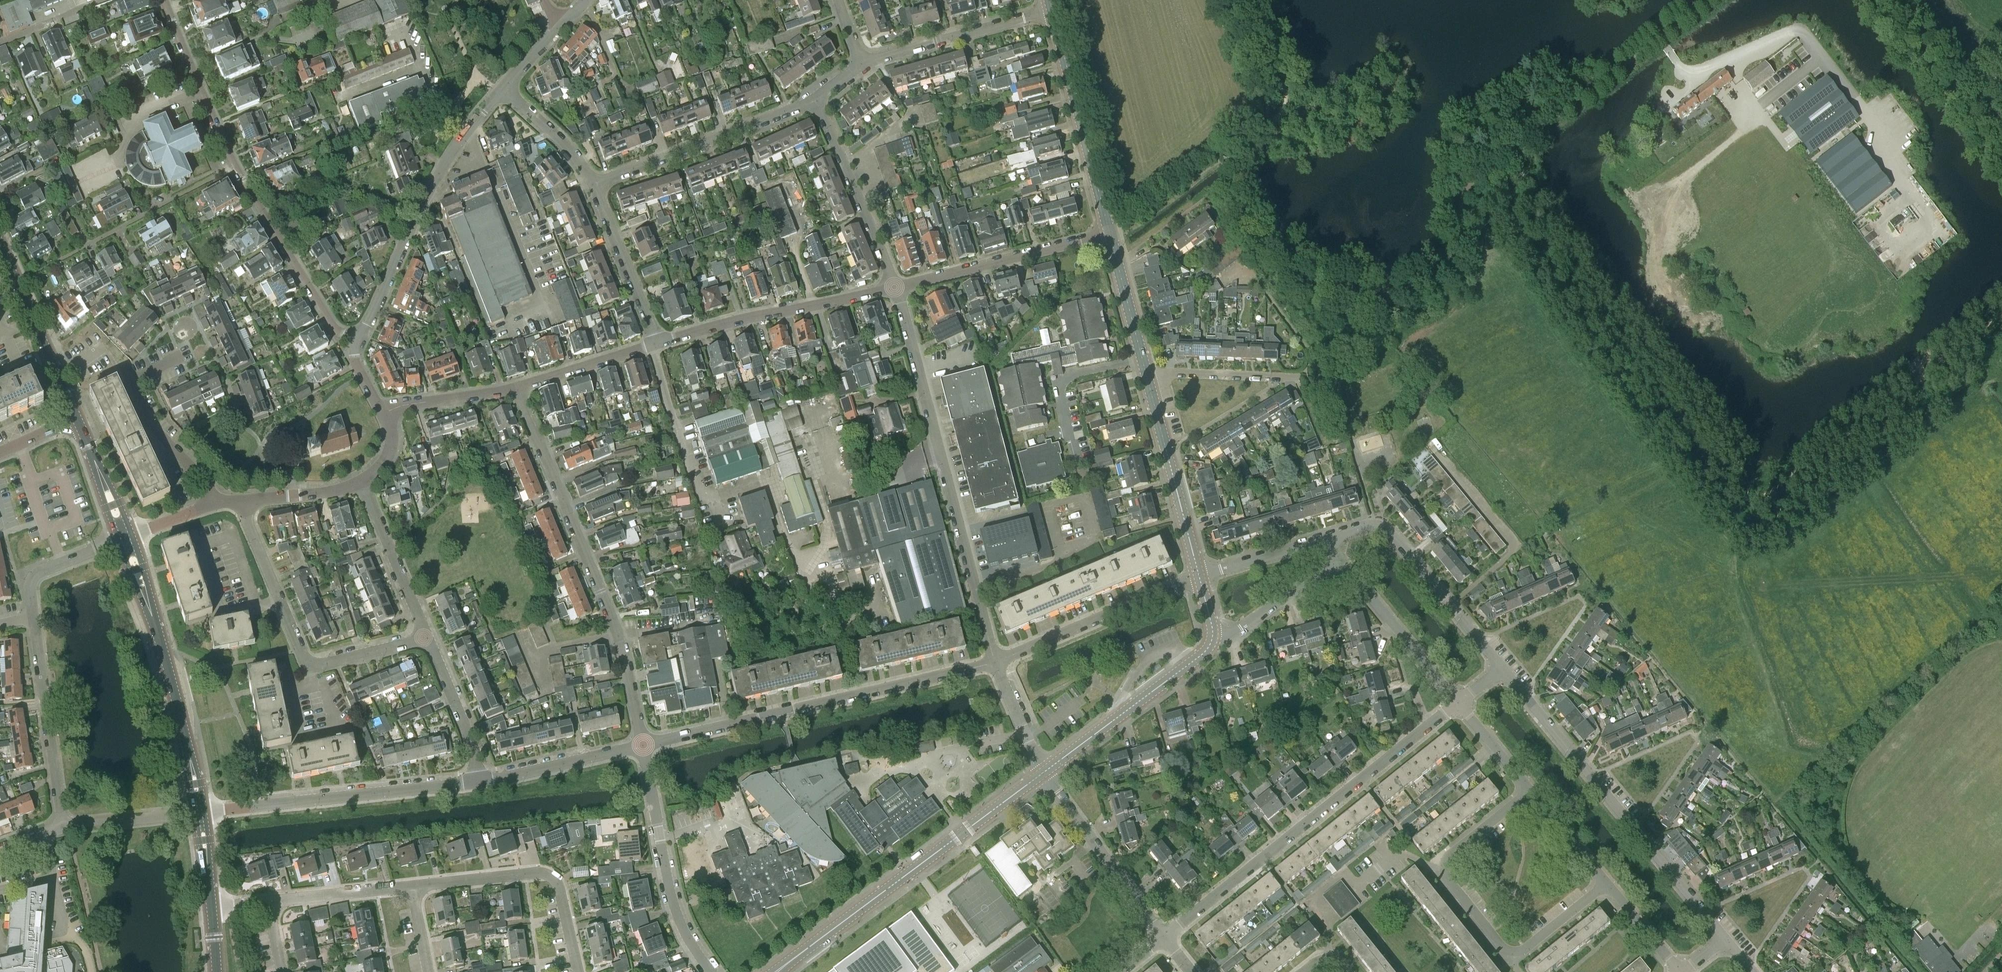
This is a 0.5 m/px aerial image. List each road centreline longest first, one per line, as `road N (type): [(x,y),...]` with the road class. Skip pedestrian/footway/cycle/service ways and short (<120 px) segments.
road 1 (unclassified): [(1105,235),(1232,155),(1274,241),(1306,277),(1348,294),(1417,288),(1454,257),(1473,182),(1706,0)]
road 2 (residential): [(163,0),(236,166),(335,328),(354,342)]
road 3 (residential): [(998,661),(896,288)]
road 4 (residential): [(643,742),(617,635),(515,386)]
road 5 (residential): [(643,742),(998,661)]
road 6 (tertiary): [(1199,576),(1105,235)]
road 7 (residential): [(1727,941),(1502,670)]
road 8 (residential): [(1606,886),(1530,943),(1513,953),(1503,948),(1443,868),(1448,856),(1529,790)]
road 9 (tertiary): [(768,971),(1044,772)]
road 10 (residential): [(1167,937),(1427,726)]
road 11 (residential): [(426,637),(321,664),(303,659),(240,500)]
road 12 (residential): [(354,342),(422,200),(504,89)]
road 13 (residential): [(192,814),(482,781)]
road 14 (tertiary): [(192,814),(177,716),(125,538)]
road 15 (residential): [(1502,670),(1395,535),(1377,526),(1326,540)]
road 16 (residential): [(657,342),(896,288)]
road 17 (residential): [(711,971),(671,904),(643,742)]
road 18 (residential): [(576,971),(554,878),(539,869),(411,885)]
road 19 (residential): [(595,183),(815,99)]
road 20 (tertiary): [(1105,235),(1053,10)]
road 21 (residential): [(998,661),(1199,576)]
road 22 (residential): [(896,288),(1105,235)]
road 23 (tertiary): [(1044,772),(1212,638)]
road 24 (residential): [(63,828),(31,619)]
road 25 (residential): [(215,506),(201,476),(149,424),(130,381),(180,359)]
road 26 (residential): [(1167,937),(1044,772)]
road 27 (residential): [(896,288),(815,99)]
road 28 (residential): [(860,65),(1053,10)]
road 29 (residential): [(710,526),(650,344)]
road 30 (residential): [(1331,564),(1353,575),(1456,704)]
road 31 (tertiary): [(77,420),(0,252)]
road 32 (residential): [(657,342),(595,183)]
road 33 (residential): [(482,781),(643,742)]
road 34 (residential): [(426,637),(357,488)]
road 35 (residential): [(482,781),(426,637)]
road 36 (unclassified): [(1911,0),(2001,114)]
road 37 (residential): [(411,885),(267,902)]
road 38 (residential): [(1212,638),(1233,635),(1331,564)]
road 39 (residential): [(515,386),(650,344)]
road 40 (residential): [(31,619),(35,576),(125,538)]
road 41 (residential): [(384,410),(515,386)]
road 42 (residential): [(1326,540),(1199,576)]
road 43 (residential): [(595,183),(504,89)]
road 44 (residential): [(63,828),(192,814)]
road 45 (tertiary): [(125,538),(77,420)]
road 46 (residential): [(1529,790),(1606,886)]
road 47 (residential): [(1044,772),(998,661)]

